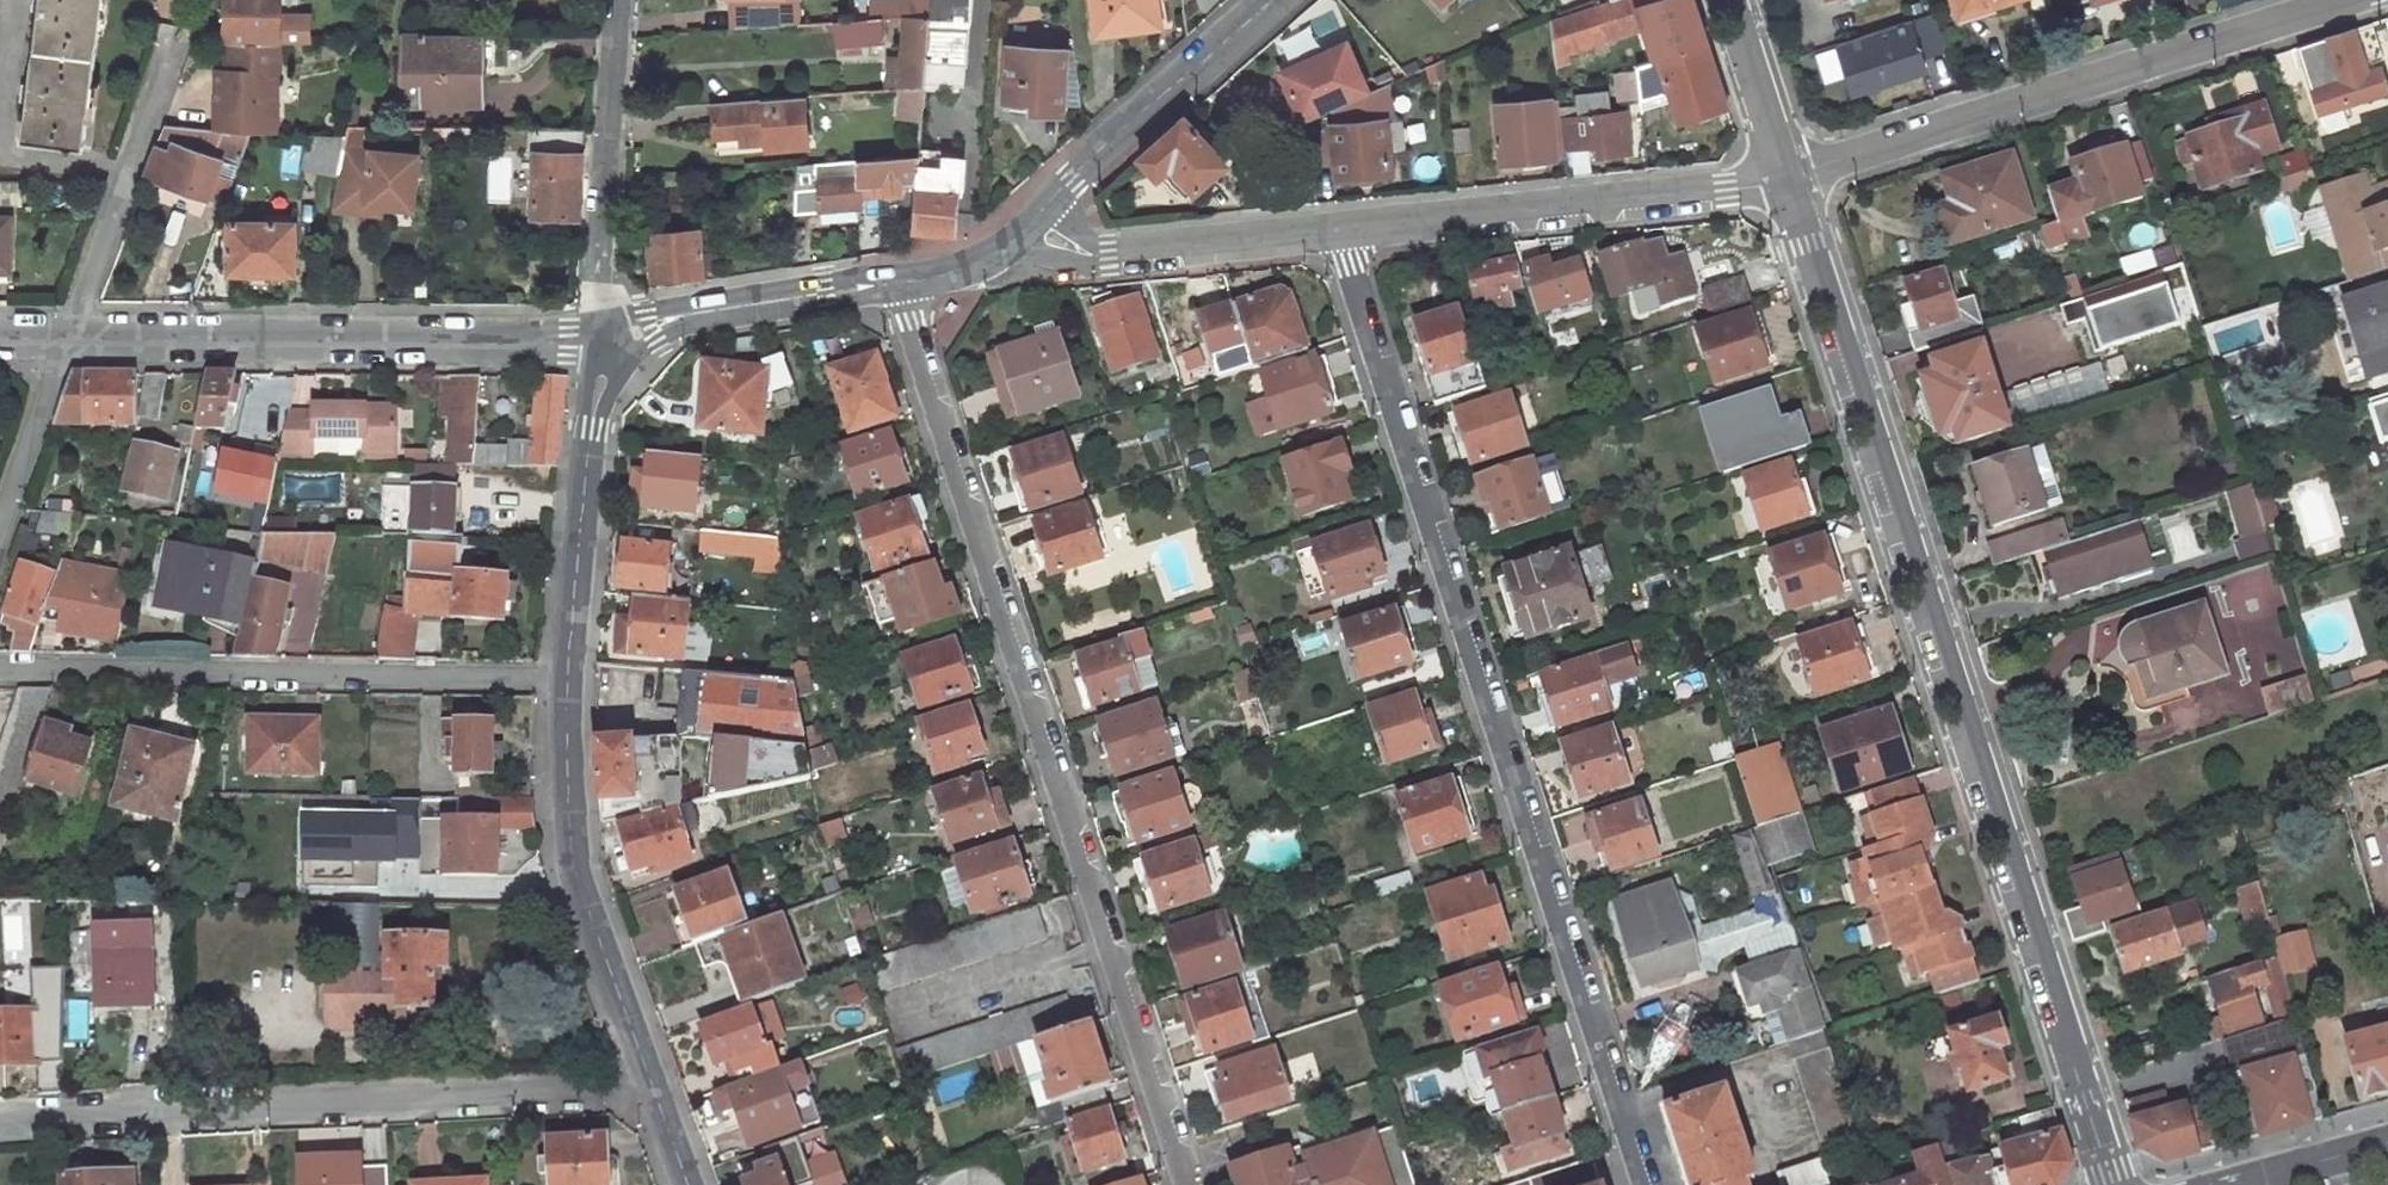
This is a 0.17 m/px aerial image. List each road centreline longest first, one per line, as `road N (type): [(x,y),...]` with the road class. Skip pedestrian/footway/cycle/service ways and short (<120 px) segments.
road 1 (residential): [(1792,182),(2115,1184)]
road 2 (residential): [(1643,1184),(1344,230)]
road 3 (residential): [(1187,1184),(899,285)]
road 4 (residential): [(649,1083),(0,1113)]
road 5 (residential): [(1792,182),(2370,0)]
road 6 (residential): [(564,678),(0,664)]
road 7 (residential): [(66,336),(610,347)]
road 8 (unclassified): [(1344,230),(1792,182)]
road 9 (residential): [(649,1083),(566,817),(564,678)]
road 10 (residential): [(610,347),(626,0)]
road 11 (residential): [(564,678),(610,347)]
road 12 (residential): [(1031,226),(1262,0)]
road 13 (unclassified): [(1031,226),(1111,256),(1344,230)]
road 14 (residential): [(610,347),(683,312),(899,285)]
road 15 (residential): [(0,533),(66,336)]
road 16 (residential): [(1733,0),(1792,182)]
road 17 (residential): [(66,336),(122,175)]
road 18 (tertiary): [(2231,1184),(2387,1142)]
road 19 (residential): [(899,285),(990,256),(1031,226)]
road 20 (residential): [(122,175),(166,47)]
road 21 (residential): [(122,175),(16,157),(0,143)]

